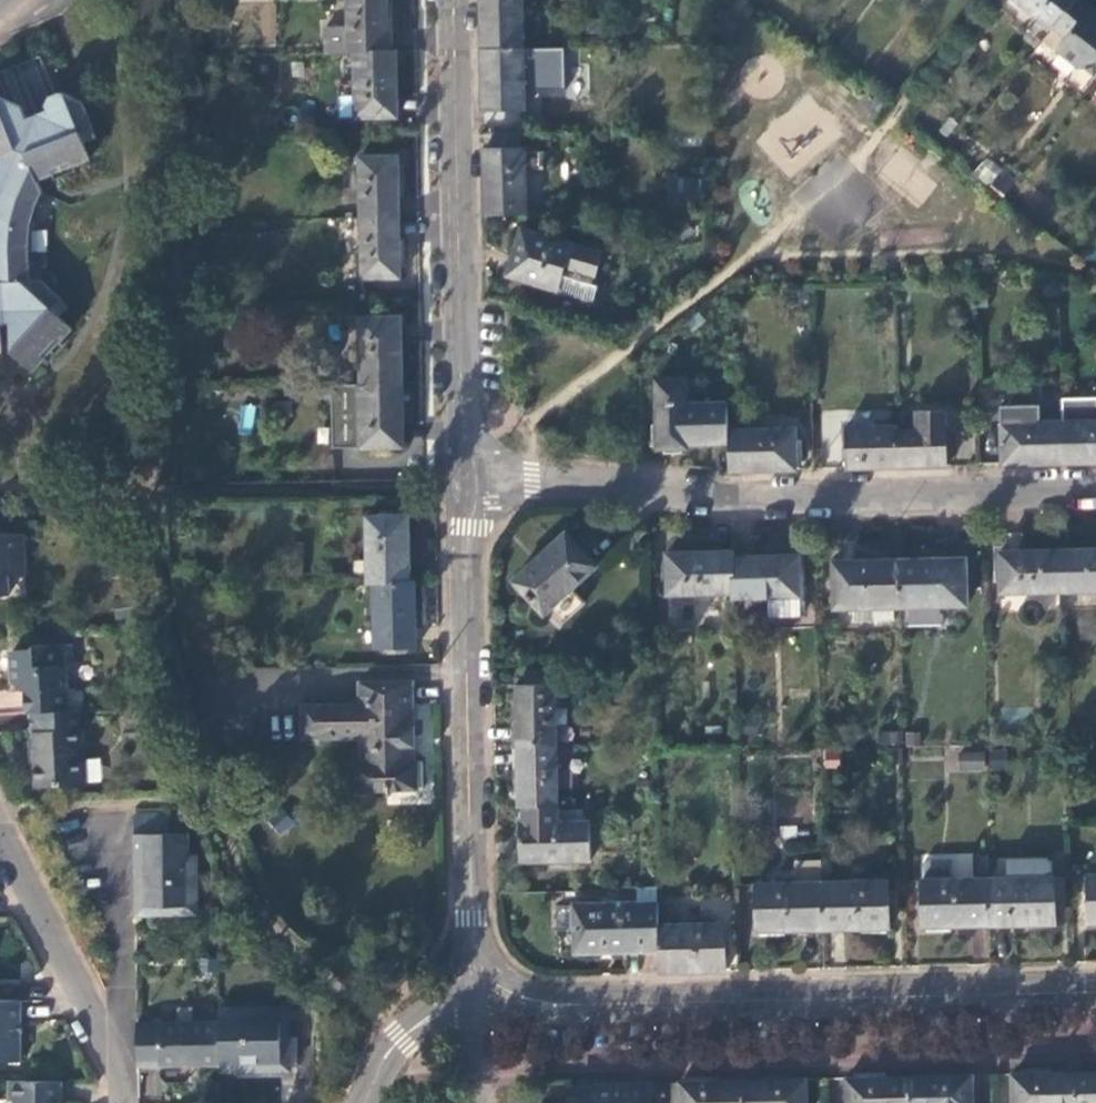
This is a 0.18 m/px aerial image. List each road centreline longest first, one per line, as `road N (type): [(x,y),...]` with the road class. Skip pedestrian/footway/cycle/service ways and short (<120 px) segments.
road 1 (residential): [(1095,488),(466,483)]
road 2 (residential): [(488,1068),(1095,1055)]
road 3 (residential): [(1095,980),(536,993),(494,977)]
road 4 (residential): [(494,977),(469,920),(466,483)]
road 5 (residential): [(466,483),(459,0)]
road 6 (residential): [(119,1102),(118,1079),(0,835)]
road 7 (residential): [(359,1102),(403,1044),(494,977)]

